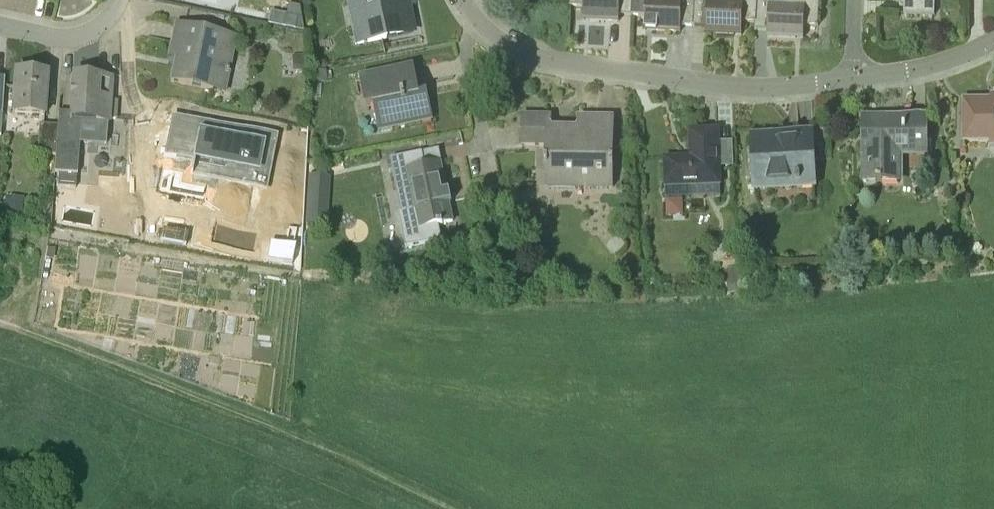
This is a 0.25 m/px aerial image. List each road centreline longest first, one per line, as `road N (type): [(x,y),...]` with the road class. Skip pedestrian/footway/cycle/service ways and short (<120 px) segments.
road 1 (track): [(0,324),(280,431),(452,508)]
road 2 (residential): [(853,79),(758,88),(533,56),(493,36),(462,0)]
road 3 (residential): [(993,41),(951,59),(853,79)]
road 4 (residential): [(119,1),(81,35),(0,24)]

